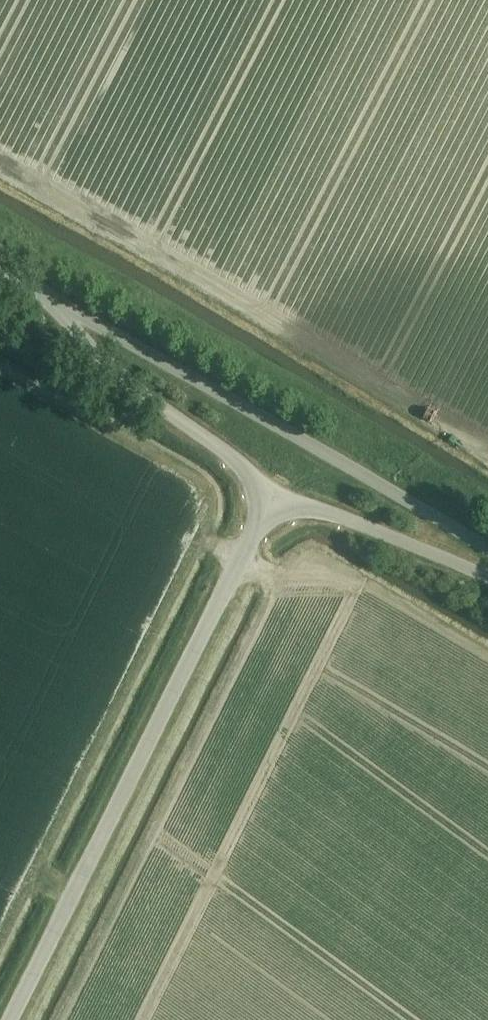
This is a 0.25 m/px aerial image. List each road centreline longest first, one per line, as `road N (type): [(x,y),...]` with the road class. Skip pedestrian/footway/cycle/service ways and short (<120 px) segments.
road 1 (unclassified): [(11,1019),(272,495)]
road 2 (unclassified): [(45,295),(487,550)]
road 3 (unclassified): [(272,495),(124,378),(45,295)]
road 4 (unclassified): [(272,495),(487,579)]

